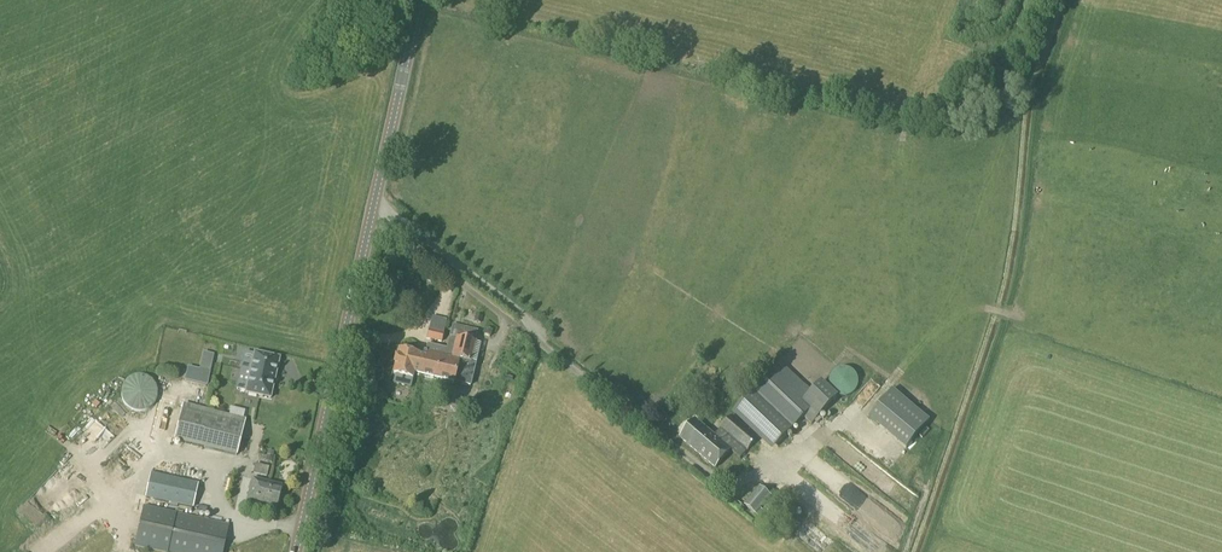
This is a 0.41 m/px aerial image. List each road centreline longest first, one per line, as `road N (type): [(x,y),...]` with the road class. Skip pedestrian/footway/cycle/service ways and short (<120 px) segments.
road 1 (unclassified): [(707,475),(375,217)]
road 2 (tertiary): [(299,551),(375,217)]
road 3 (tertiary): [(375,217),(422,0)]

